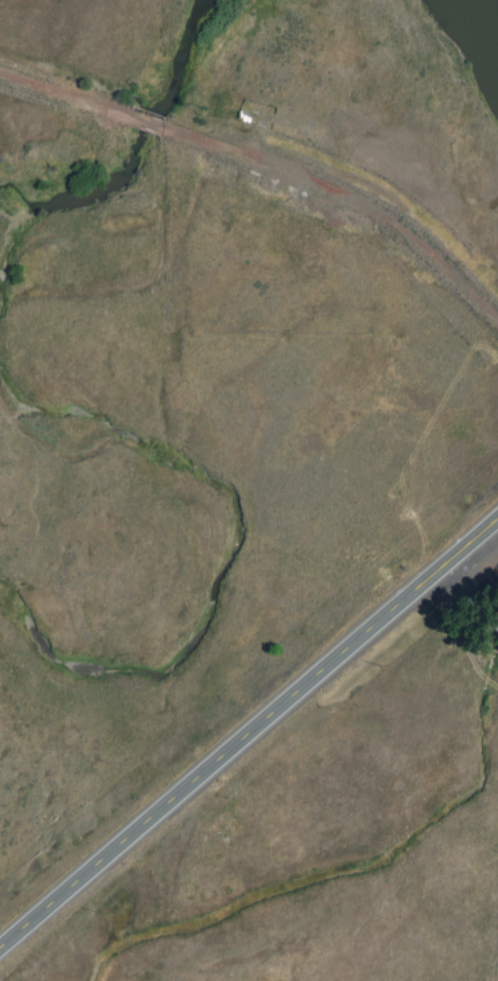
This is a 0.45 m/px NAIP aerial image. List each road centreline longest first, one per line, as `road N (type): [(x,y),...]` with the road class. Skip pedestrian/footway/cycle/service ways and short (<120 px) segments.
road 1 (primary): [(0,953),(497,520)]
road 2 (residential): [(497,318),(422,246),(337,194),(0,70)]

